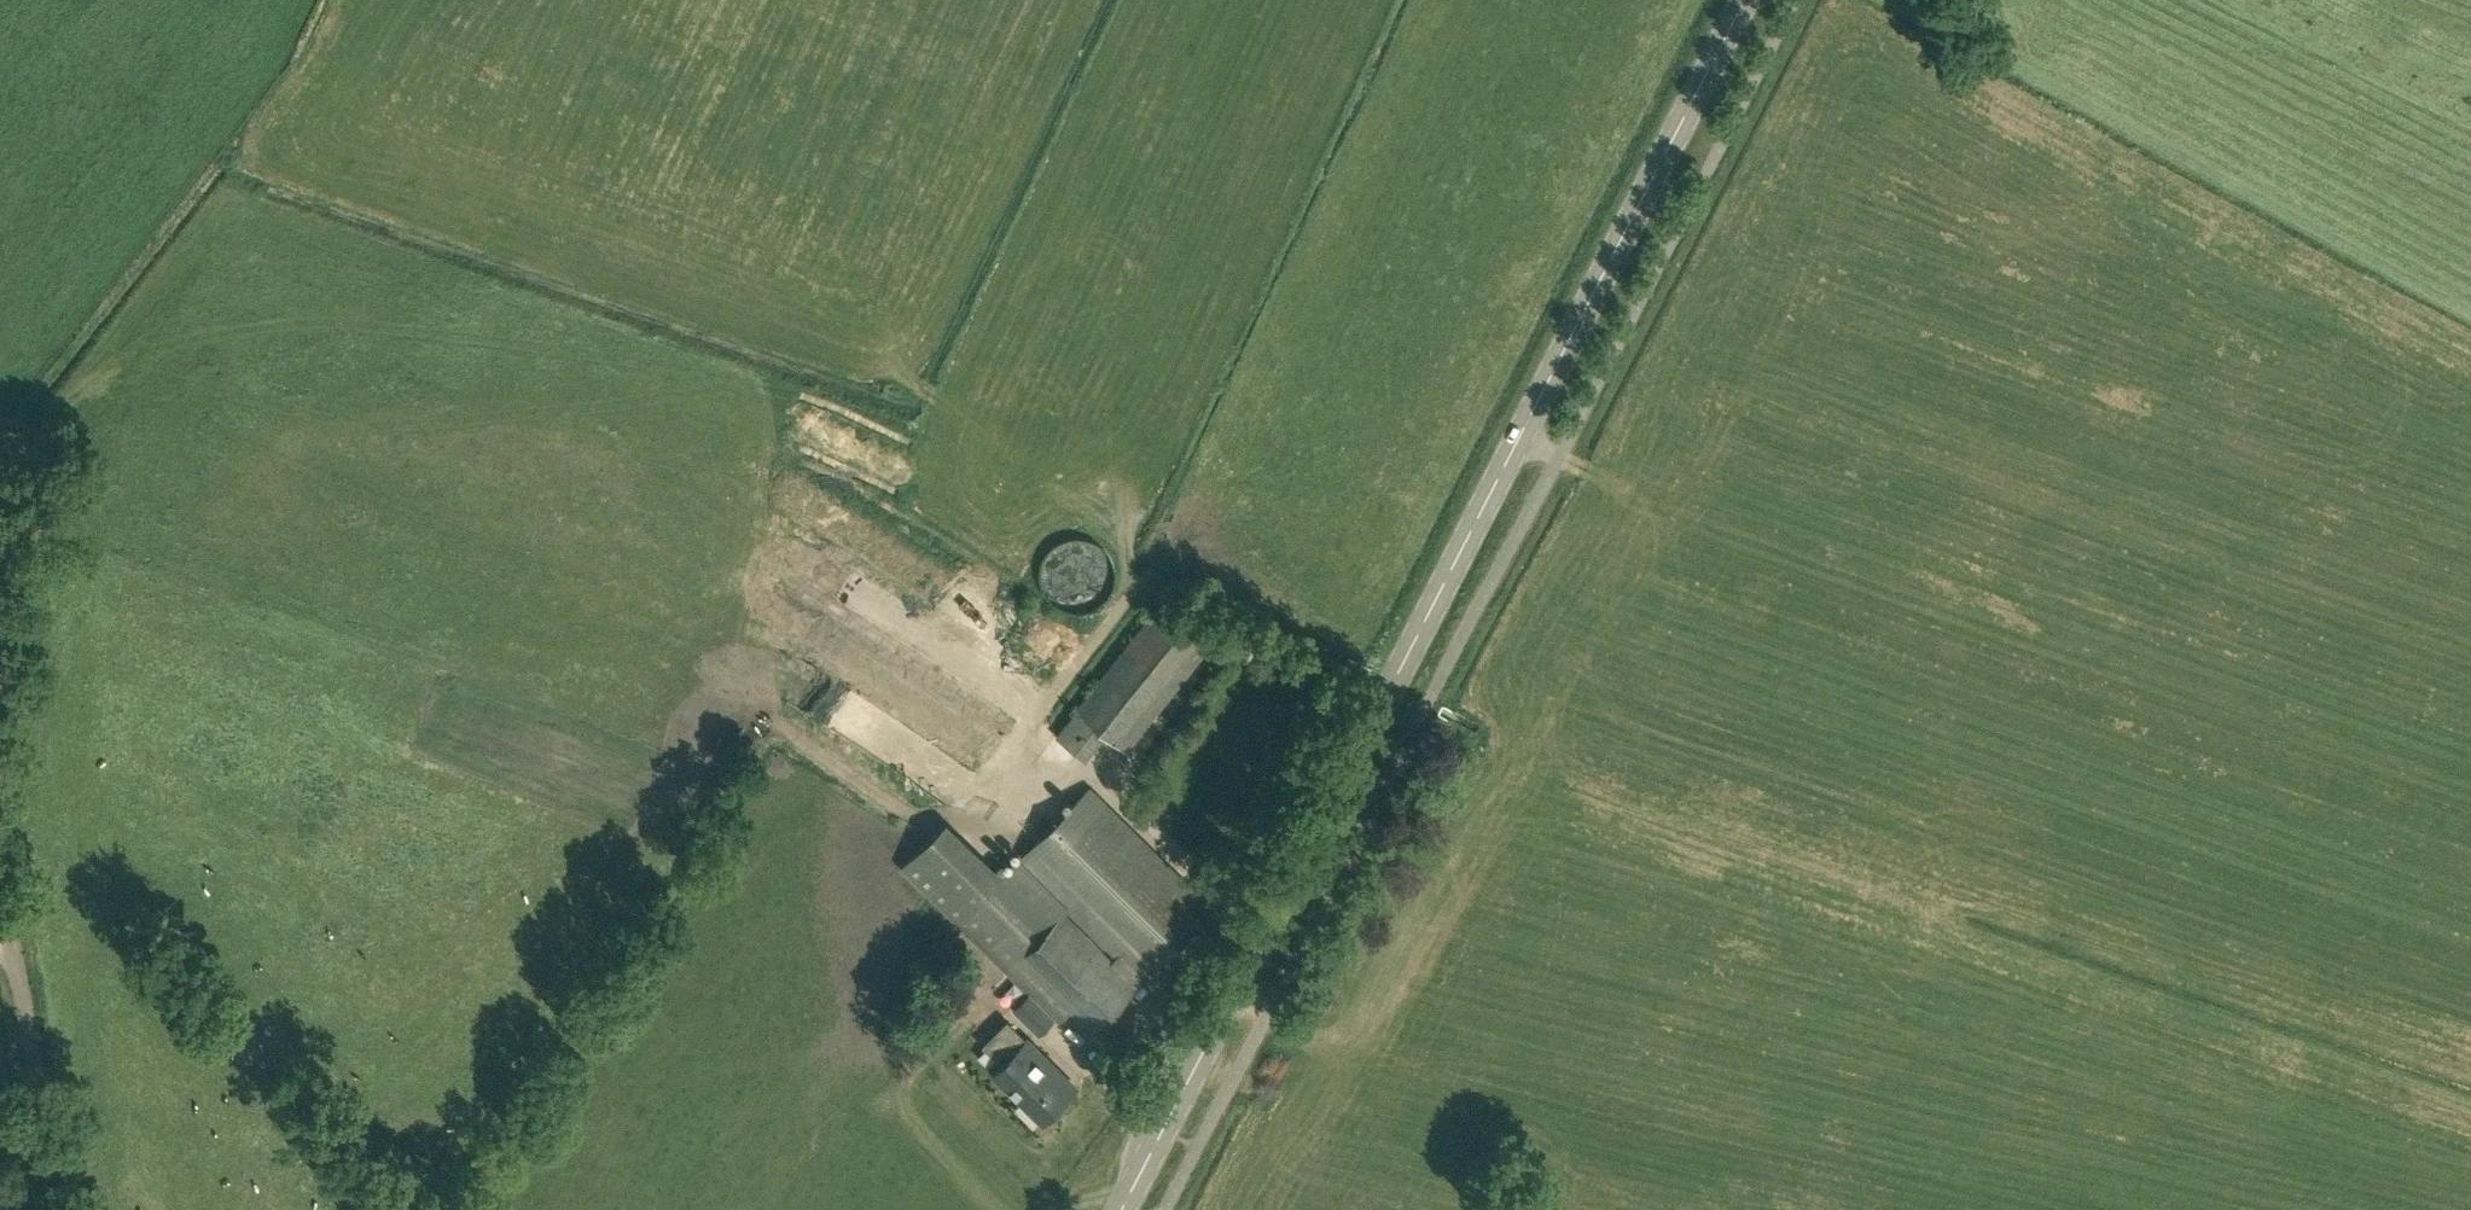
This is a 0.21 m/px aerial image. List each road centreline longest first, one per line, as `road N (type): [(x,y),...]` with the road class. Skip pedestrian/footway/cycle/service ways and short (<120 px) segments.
road 1 (secondary): [(1122,1209),(1743,0)]
road 2 (unclassified): [(60,1209),(9,926),(1,818),(14,603),(70,382)]

